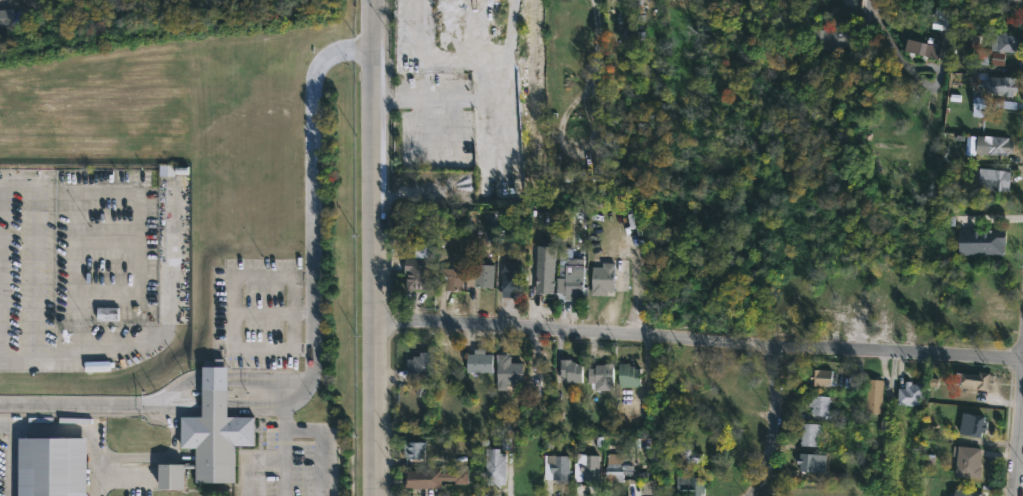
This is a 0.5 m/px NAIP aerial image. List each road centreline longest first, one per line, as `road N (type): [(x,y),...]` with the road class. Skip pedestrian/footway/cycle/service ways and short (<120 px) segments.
road 1 (residential): [(1022,359),(377,320)]
road 2 (tertiary): [(380,495),(376,0)]
road 3 (residential): [(751,495),(770,465),(778,419),(777,377),(757,345)]

